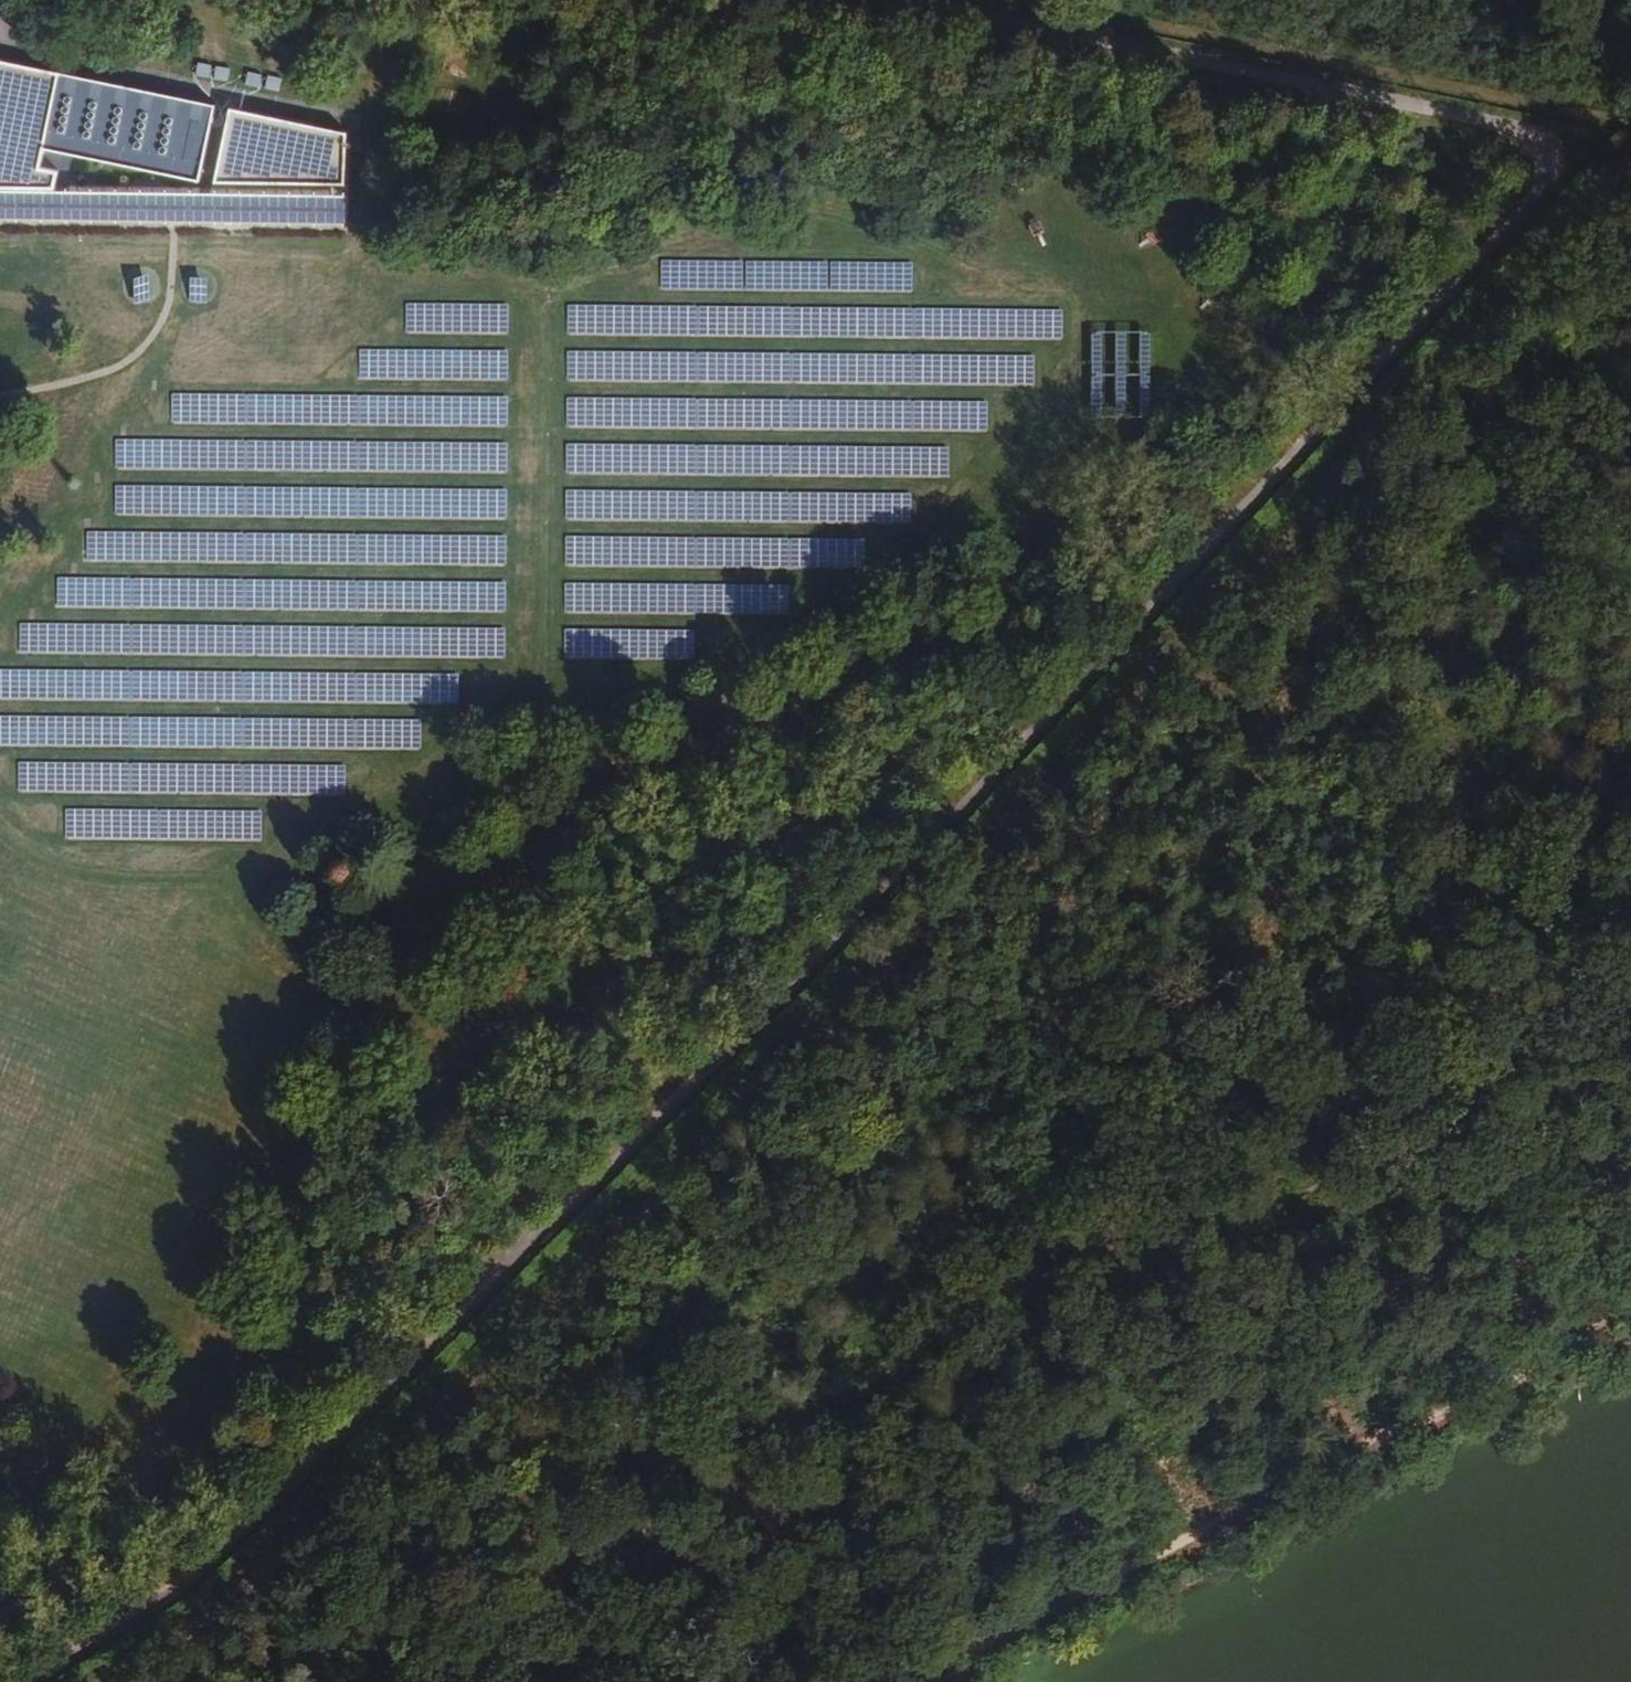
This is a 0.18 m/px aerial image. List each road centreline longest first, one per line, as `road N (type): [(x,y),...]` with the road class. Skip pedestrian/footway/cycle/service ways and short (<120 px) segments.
road 1 (track): [(103,1681),(234,1587),(493,1357),(723,1120),(968,892),(1630,193)]
road 2 (track): [(956,1681),(979,1648),(1278,1500),(1359,1445),(1437,1426),(1501,1397),(1630,1300)]

